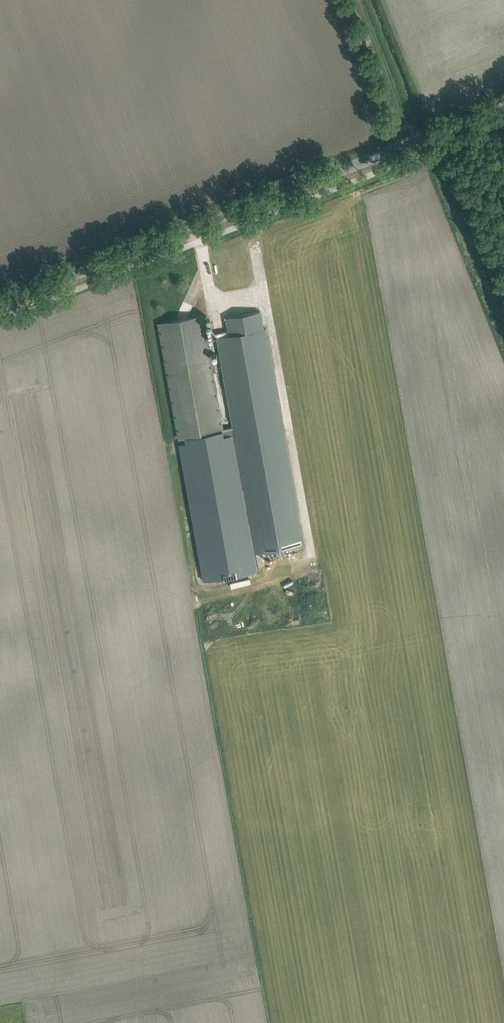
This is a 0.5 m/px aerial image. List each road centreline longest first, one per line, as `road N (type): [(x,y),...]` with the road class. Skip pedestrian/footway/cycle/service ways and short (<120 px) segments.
road 1 (tertiary): [(0,303),(503,106)]

